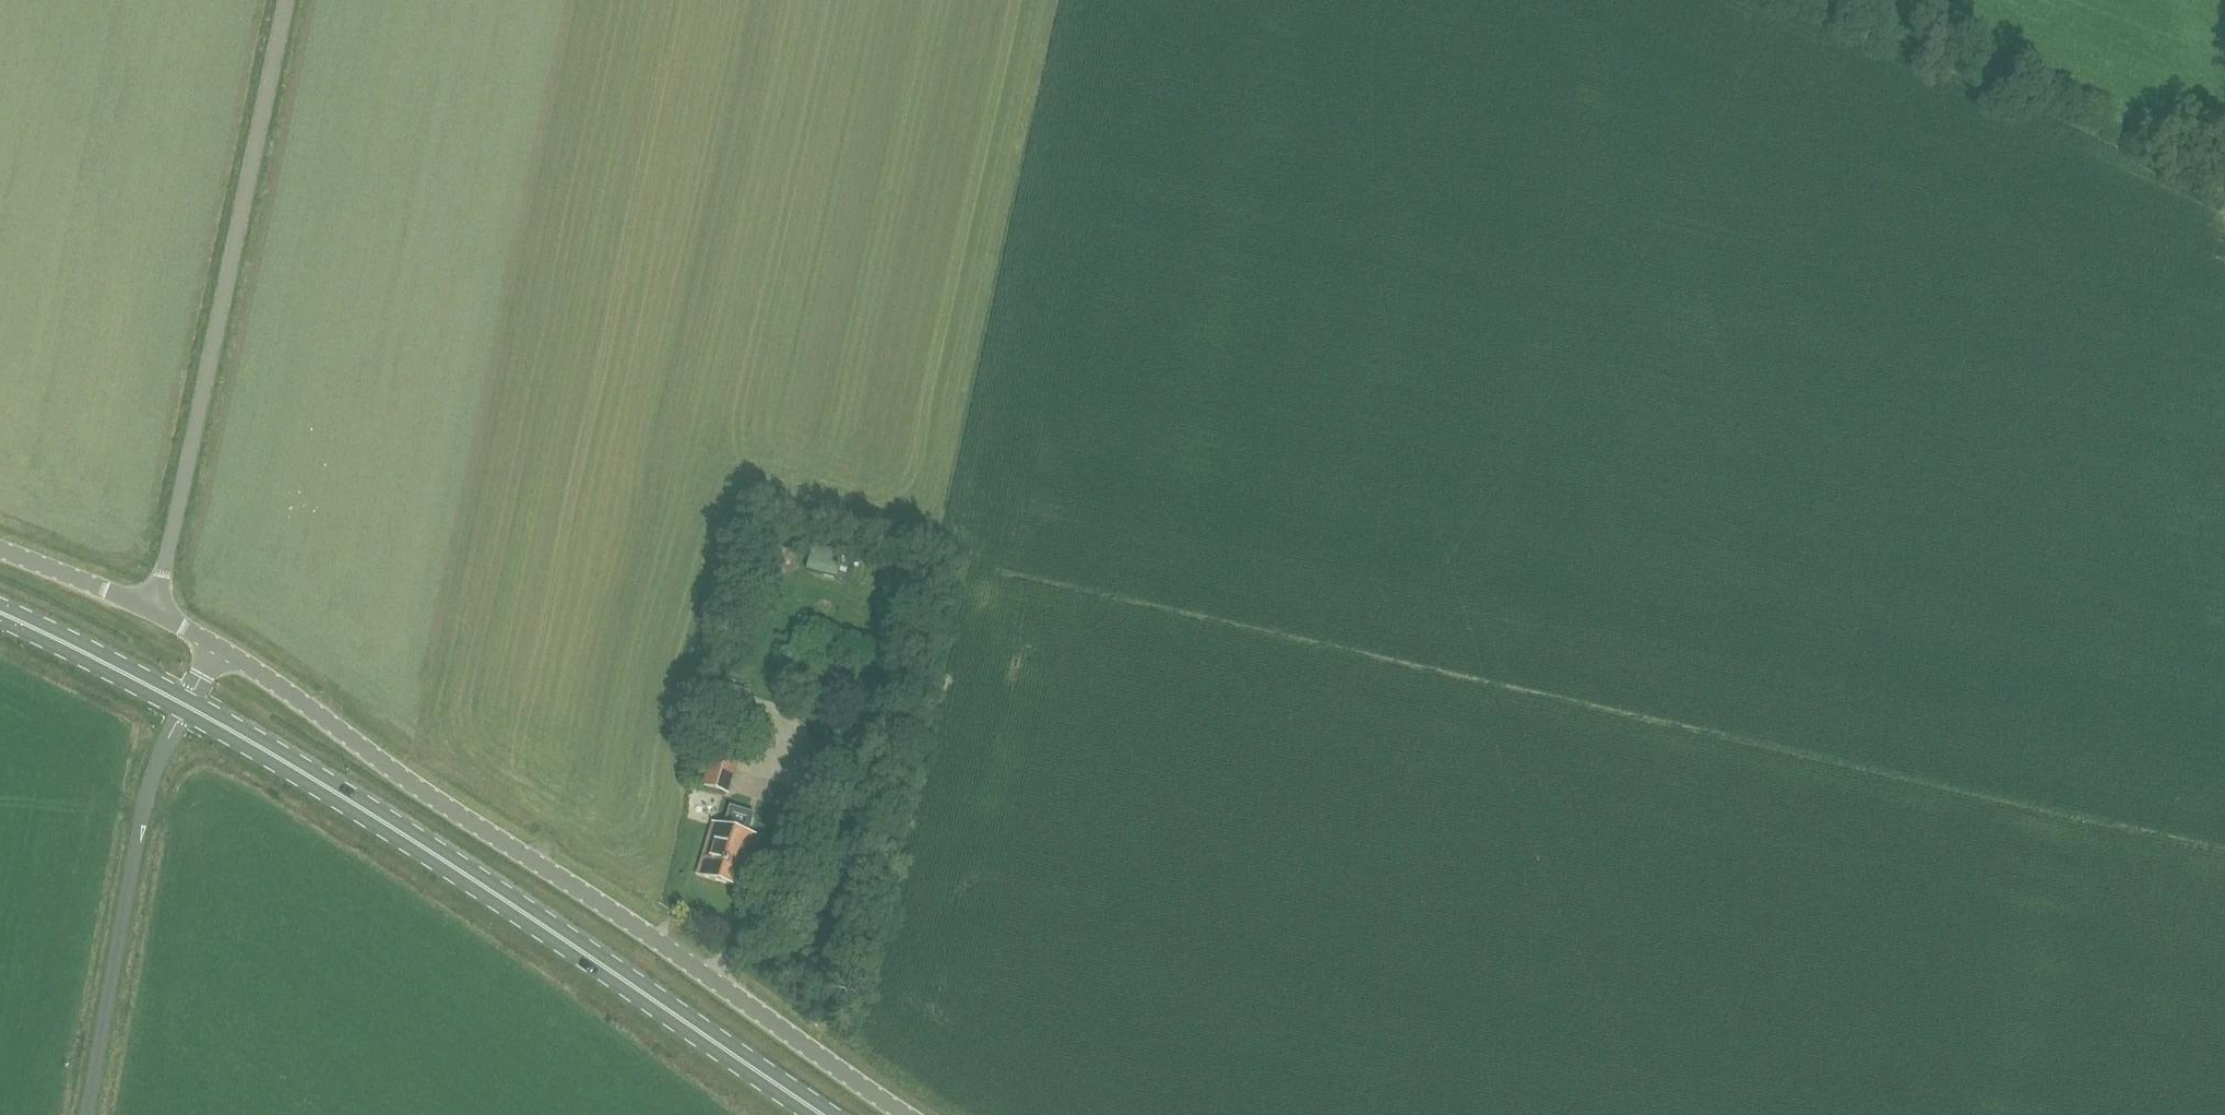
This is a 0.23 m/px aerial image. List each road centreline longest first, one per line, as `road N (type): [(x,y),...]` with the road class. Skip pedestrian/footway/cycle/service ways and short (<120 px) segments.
road 1 (unclassified): [(902,1114),(679,956),(464,820),(299,699),(214,651)]
road 2 (primary): [(821,1114),(365,811),(186,706)]
road 3 (unclassified): [(156,612),(288,0)]
road 4 (unclassified): [(88,1114),(146,803),(186,706)]
road 5 (primary): [(186,706),(0,615)]
road 6 (unclassified): [(156,612),(0,552)]

